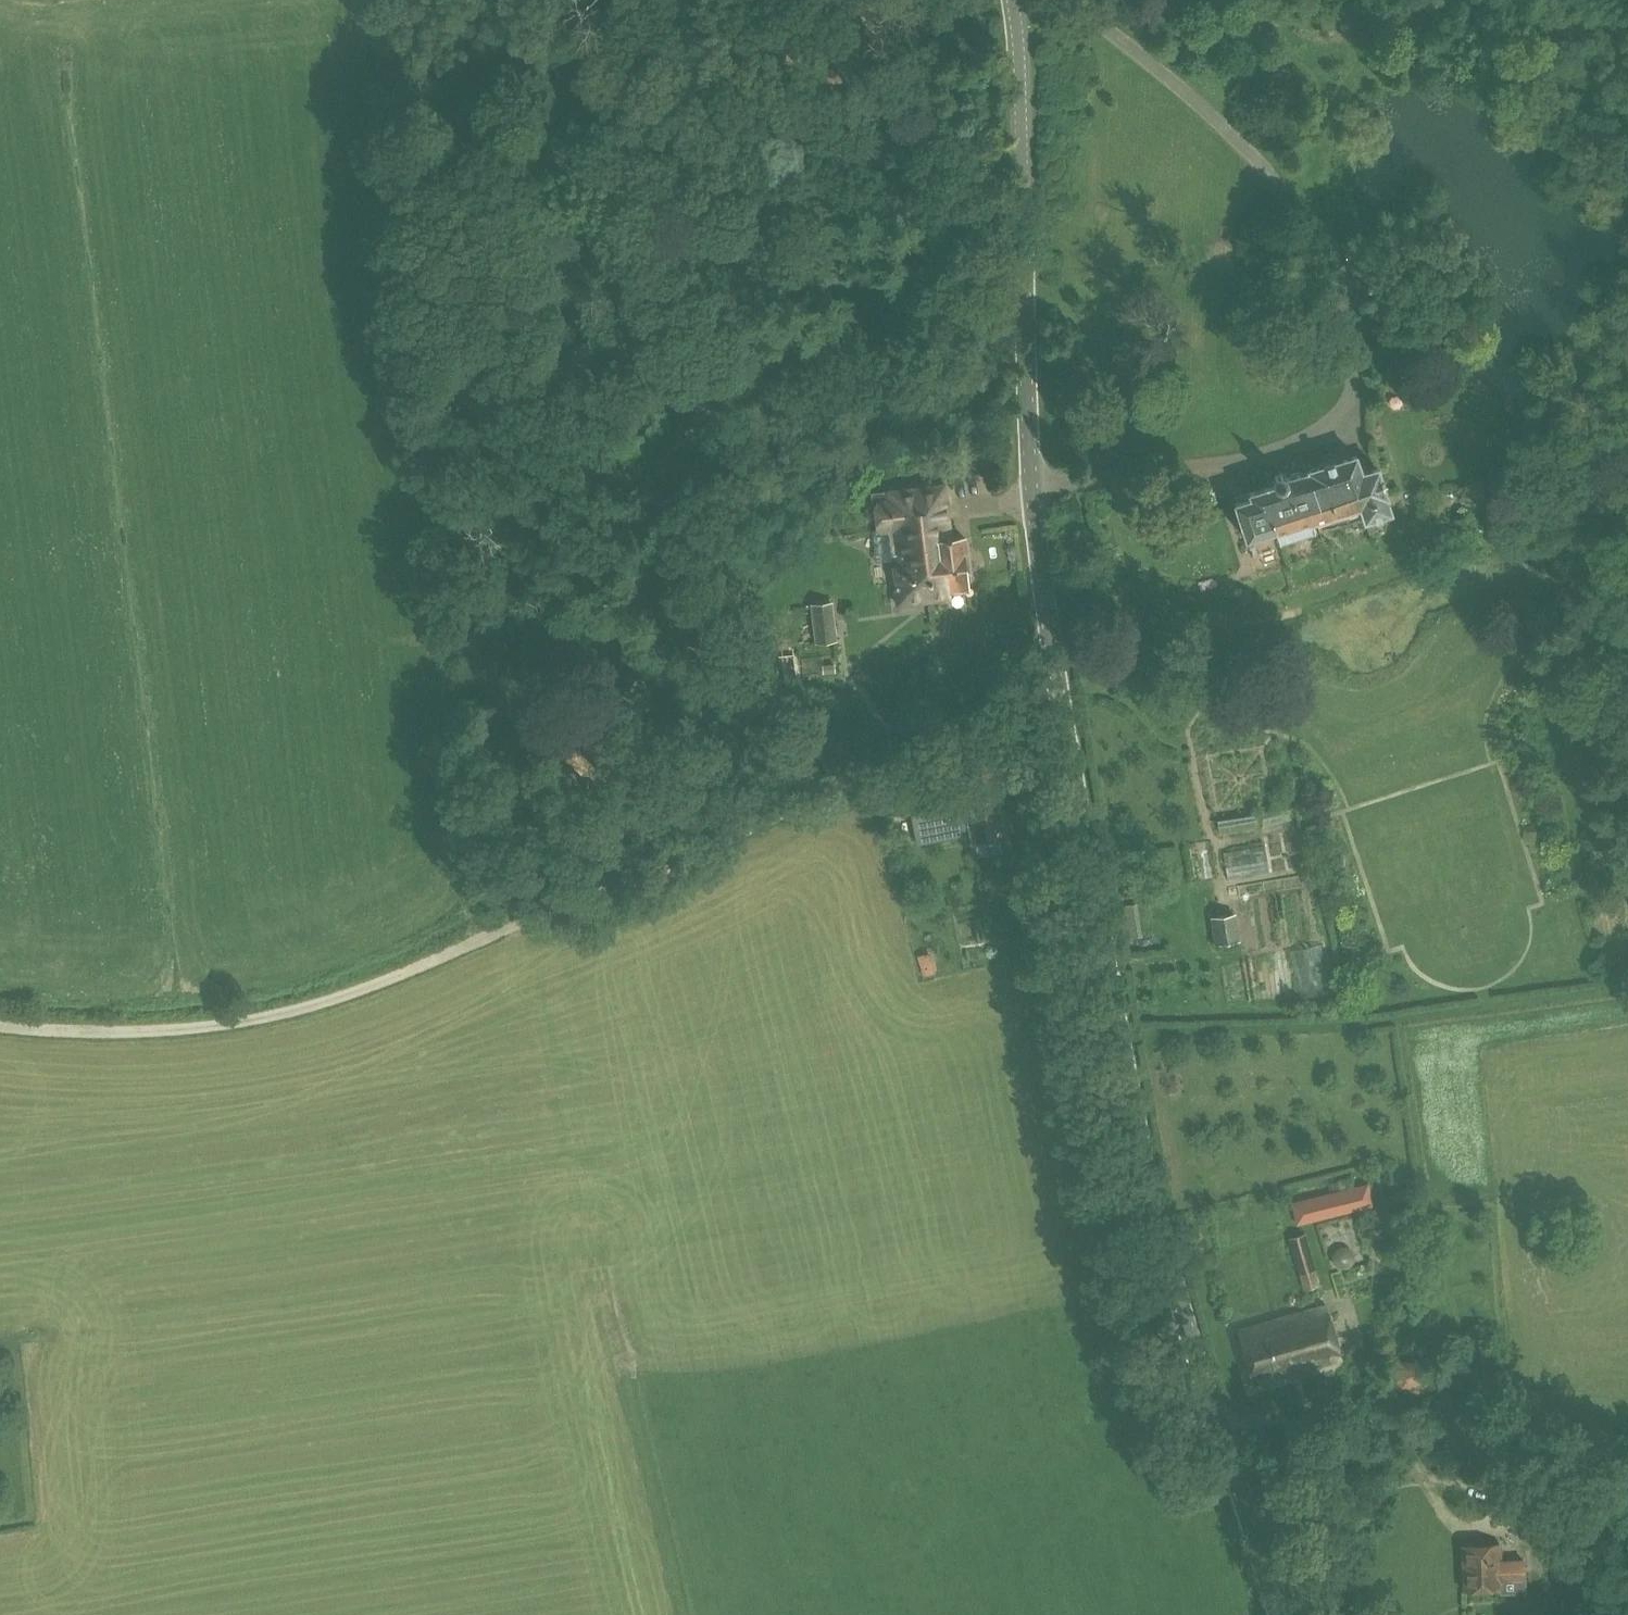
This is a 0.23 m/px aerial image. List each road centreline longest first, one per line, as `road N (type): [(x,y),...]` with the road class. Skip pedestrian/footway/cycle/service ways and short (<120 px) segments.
road 1 (tertiary): [(1285,1614),(1157,1217),(1061,706),(1032,489),(1011,0)]
road 2 (track): [(1061,706),(855,783),(364,991),(291,1013),(129,1032),(0,1026)]
road 3 (track): [(1220,1415),(1627,1446)]

